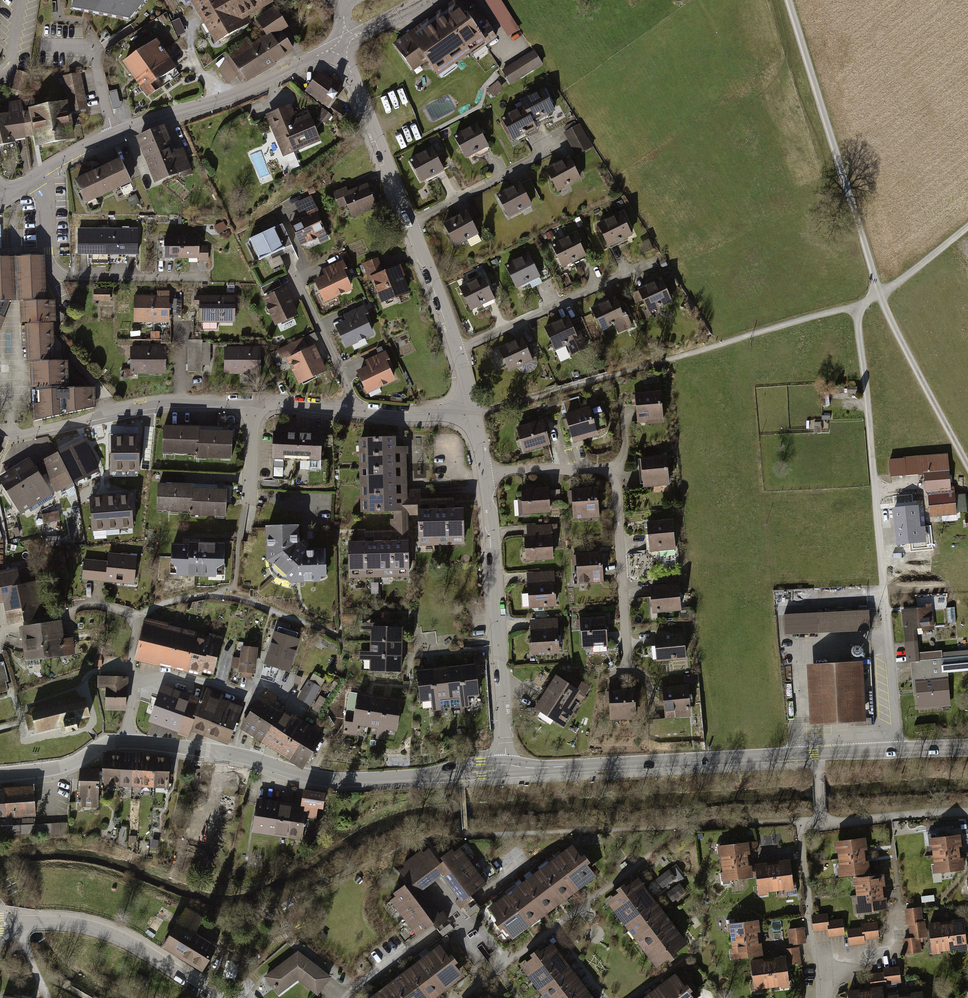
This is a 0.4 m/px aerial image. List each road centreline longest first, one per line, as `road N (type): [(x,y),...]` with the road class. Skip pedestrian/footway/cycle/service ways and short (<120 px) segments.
road 1 (track): [(967,468),(878,294),(783,0)]
road 2 (tertiary): [(507,767),(967,748)]
road 3 (track): [(859,310),(472,411)]
road 4 (tertiary): [(127,741),(226,753),(332,779),(507,767)]
road 5 (unclassified): [(33,181),(114,135),(253,89),(343,43)]
road 6 (residential): [(628,666),(612,476),(541,469),(484,474)]
road 7 (residential): [(484,474),(507,767)]
road 8 (residential): [(33,181),(47,203),(49,251),(58,273),(210,279)]
road 9 (residential): [(0,923),(105,932),(219,997)]
road 10 (residential): [(253,404),(135,405),(29,433)]
road 11 (residential): [(472,411),(412,416),(253,404)]
road 12 (residential): [(343,43),(410,224)]
road 13 (residential): [(633,276),(458,350)]
road 14 (residential): [(556,150),(410,224)]
road 15 (track): [(859,310),(873,458)]
road 16 (track): [(820,819),(967,814)]
road 17 (track): [(967,225),(859,310)]
road 18 (residential): [(410,224),(458,350)]
road 19 (tertiary): [(0,775),(57,768),(127,741)]
road 20 (residential): [(826,997),(841,967),(892,961),(899,916)]

